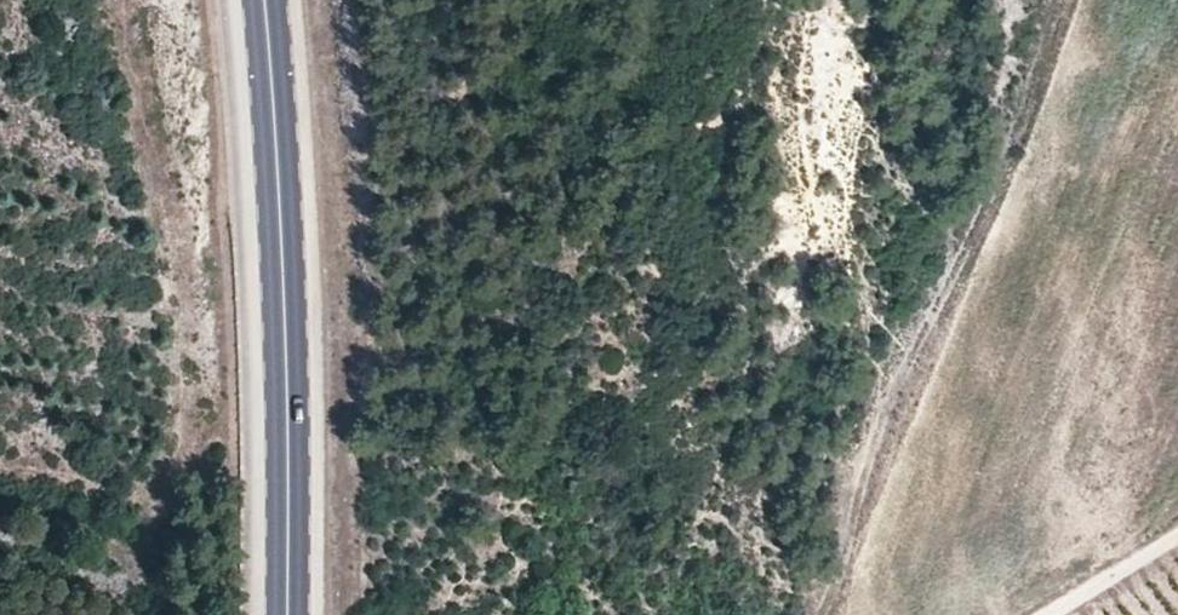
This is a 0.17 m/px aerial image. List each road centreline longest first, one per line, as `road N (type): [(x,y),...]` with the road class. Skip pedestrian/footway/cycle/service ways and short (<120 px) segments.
road 1 (primary): [(288,614),(289,377),(265,0)]
road 2 (track): [(1177,543),(1067,614)]

